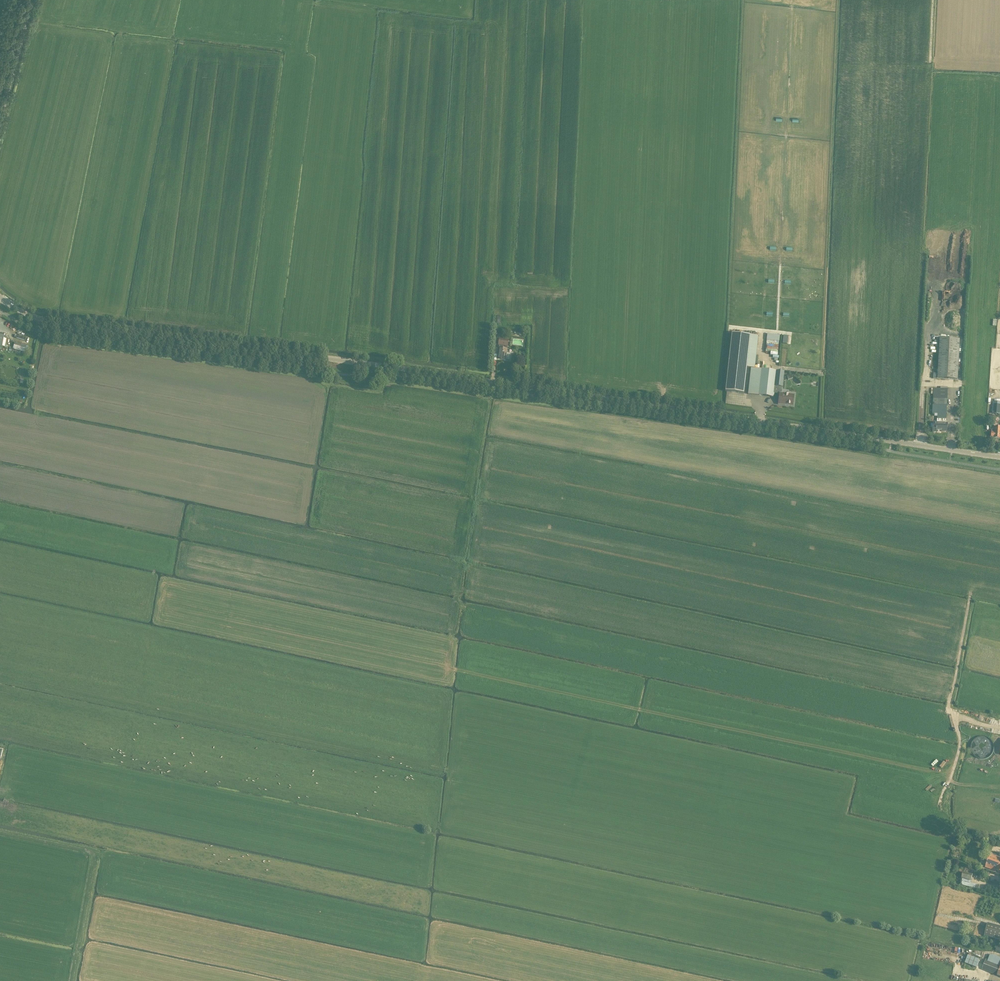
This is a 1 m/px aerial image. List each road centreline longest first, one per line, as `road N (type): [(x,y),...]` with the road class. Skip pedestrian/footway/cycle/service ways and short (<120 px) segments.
road 1 (unclassified): [(999,457),(45,319),(0,297)]
road 2 (tertiary): [(0,120),(33,0)]

